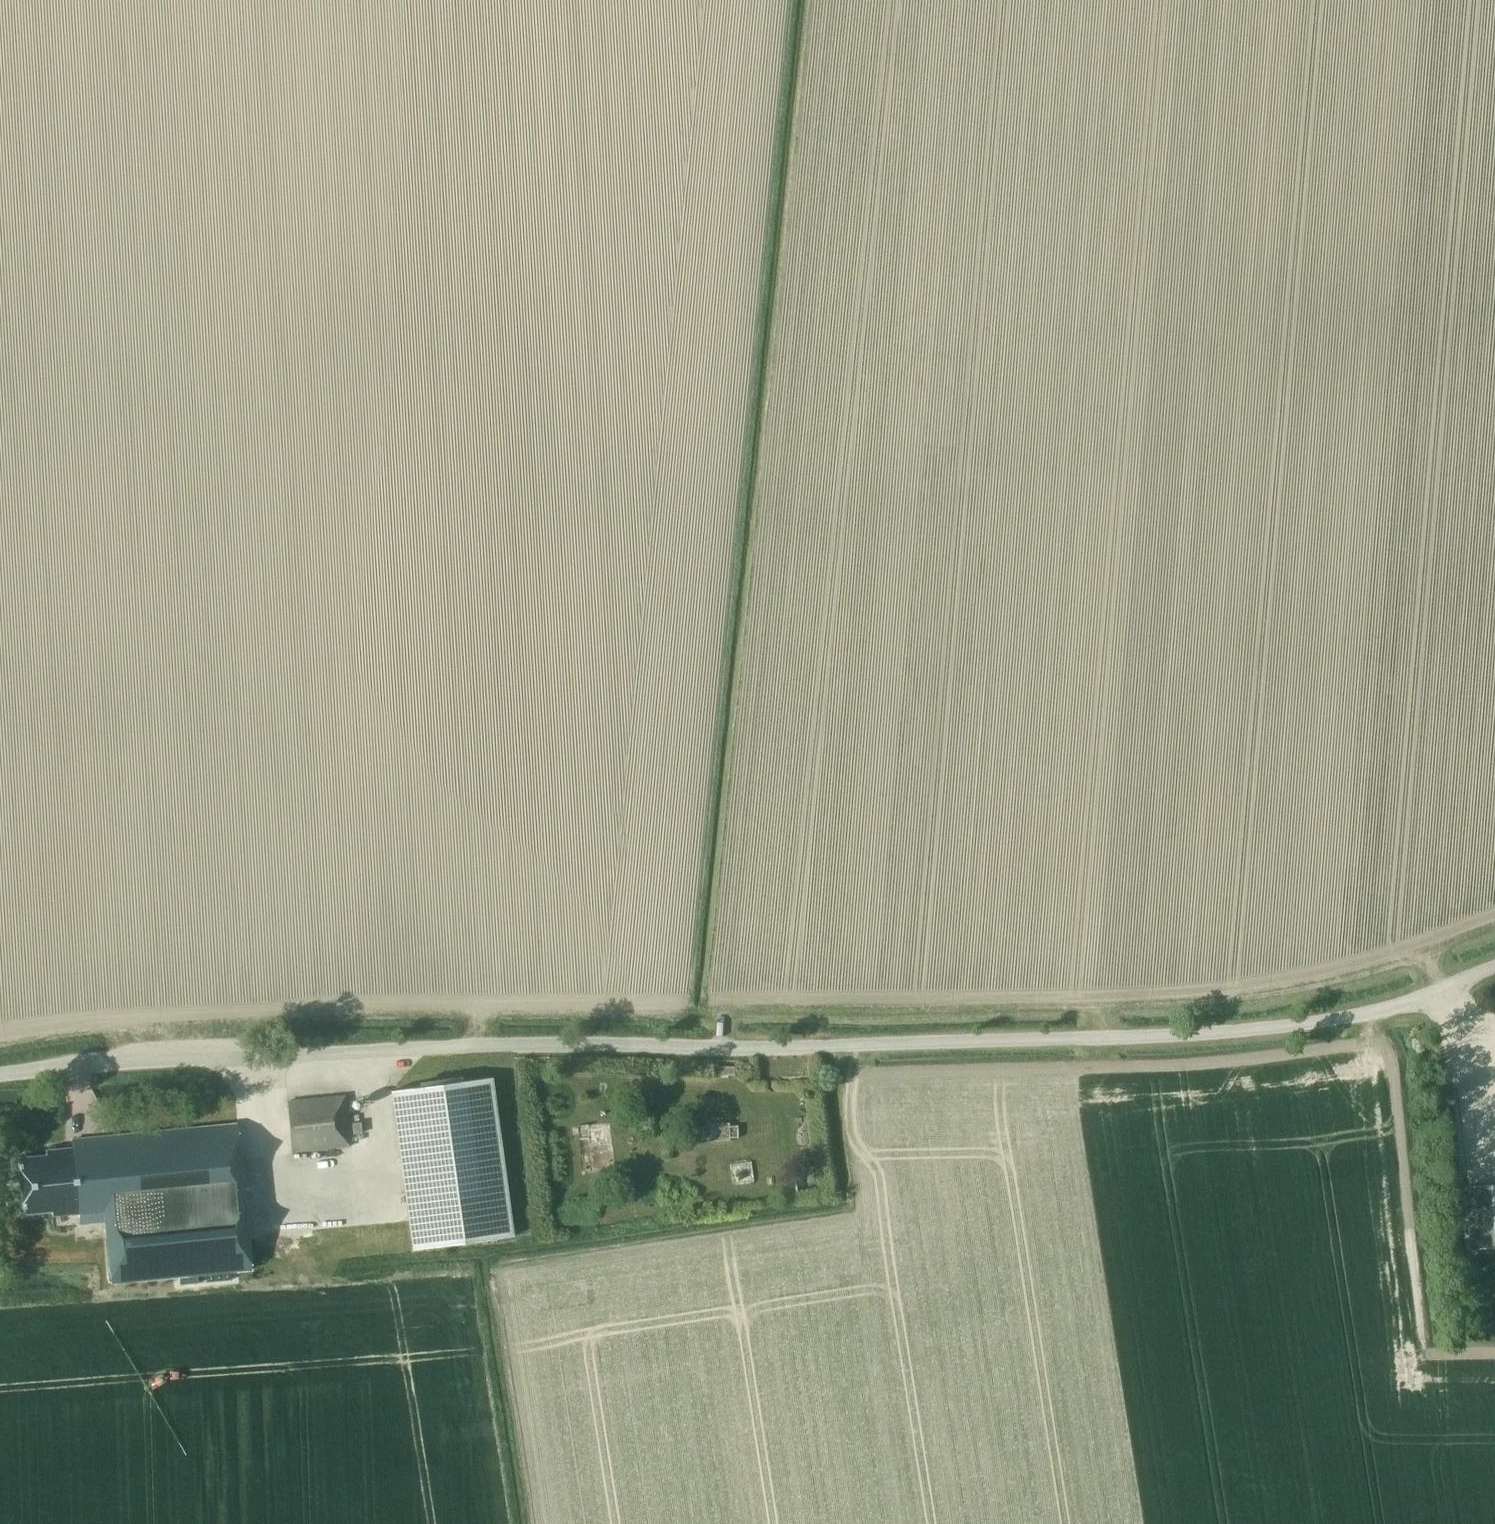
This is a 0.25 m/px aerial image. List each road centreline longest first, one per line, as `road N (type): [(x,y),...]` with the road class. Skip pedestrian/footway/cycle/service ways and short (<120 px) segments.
road 1 (unclassified): [(0,1076),(513,1043),(730,1048),(1171,1034),(1347,1016),(1494,968)]

